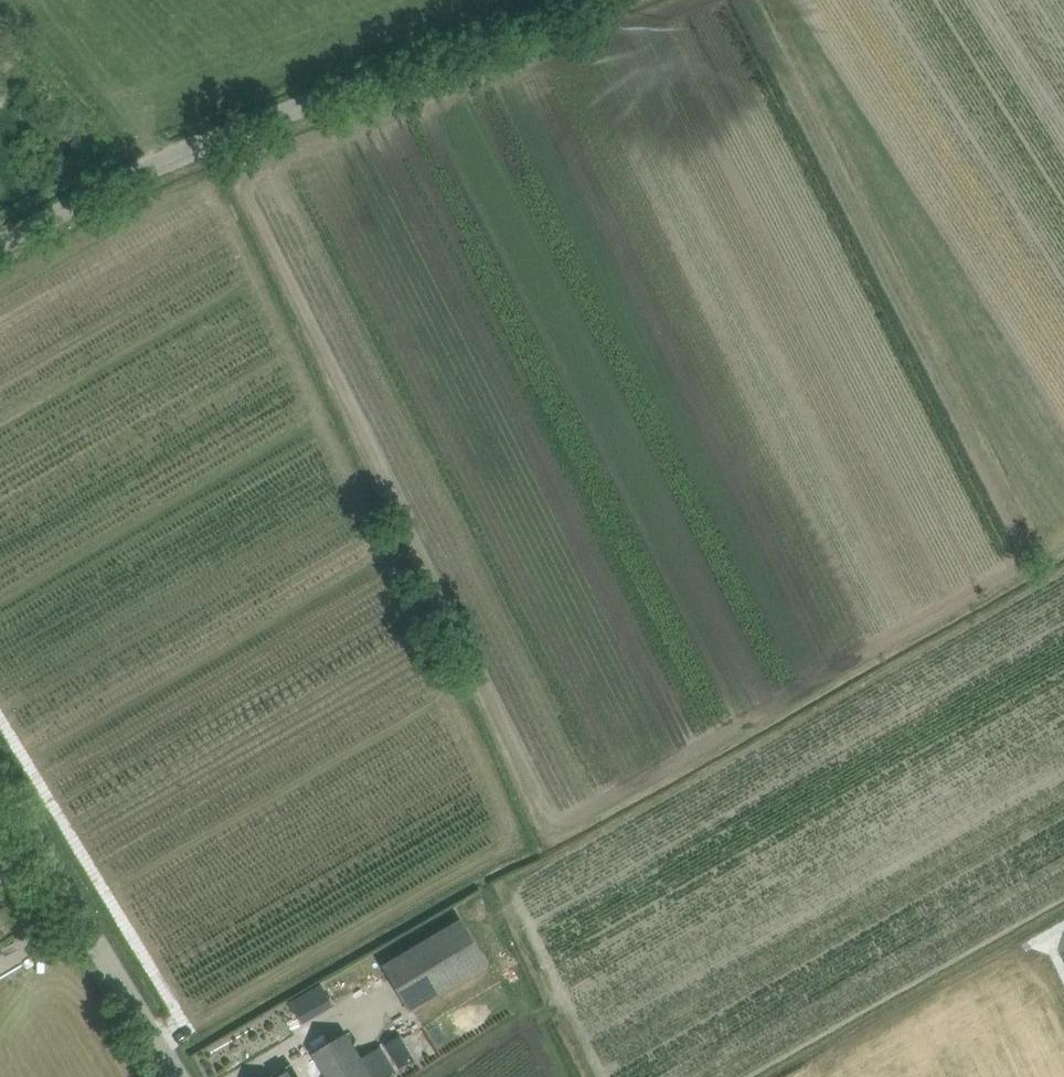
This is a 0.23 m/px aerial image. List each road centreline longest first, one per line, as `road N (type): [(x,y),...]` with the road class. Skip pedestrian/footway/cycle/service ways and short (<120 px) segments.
road 1 (unclassified): [(0,259),(160,165),(311,117),(613,0)]
road 2 (unclassified): [(172,1076),(0,789)]

